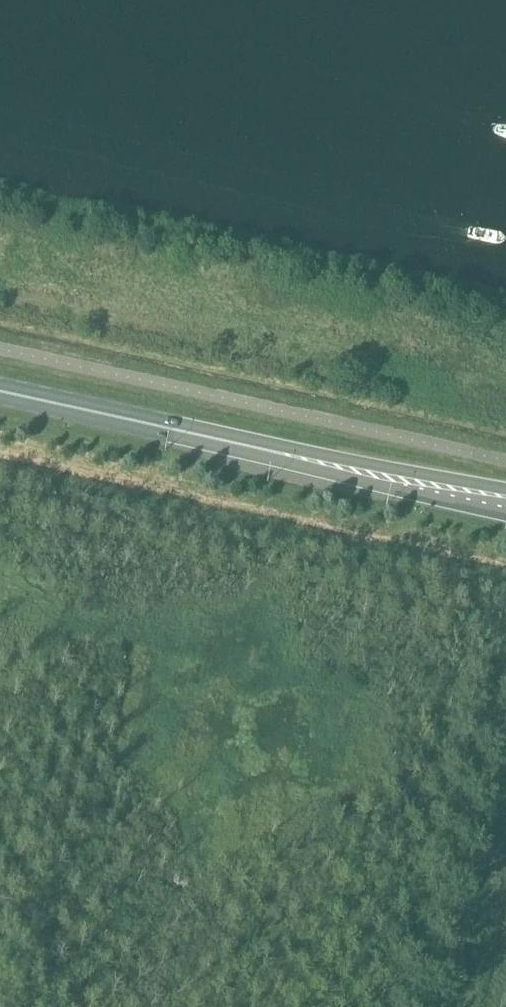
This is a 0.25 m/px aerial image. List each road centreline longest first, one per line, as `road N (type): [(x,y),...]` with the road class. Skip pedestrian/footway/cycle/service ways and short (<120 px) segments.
road 1 (primary): [(505,500),(0,391)]

